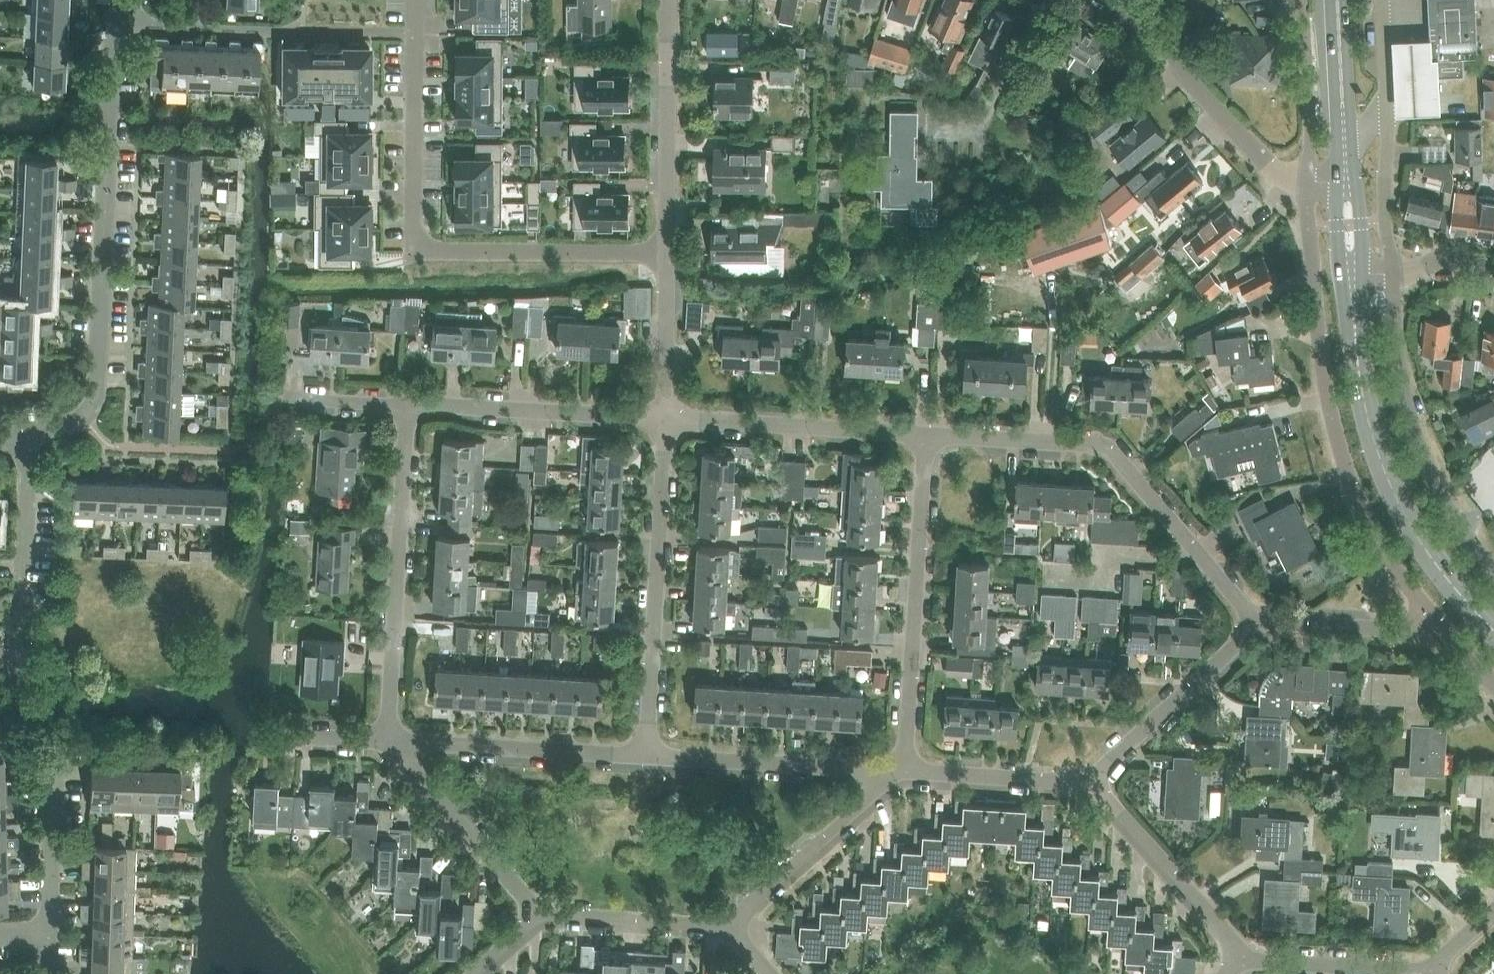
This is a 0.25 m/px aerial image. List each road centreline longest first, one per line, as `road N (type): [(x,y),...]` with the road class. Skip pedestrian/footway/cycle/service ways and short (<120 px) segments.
road 1 (residential): [(667,252),(417,252),(417,32)]
road 2 (residential): [(33,433),(84,419),(100,400),(114,65),(135,26)]
road 3 (residential): [(1307,179),(1333,420),(1382,546),(1429,610)]
road 4 (unclassified): [(1254,625),(1107,450),(926,436)]
road 5 (secondary): [(1493,631),(1424,546),(1395,491),(1363,396),(1351,277)]
road 6 (residential): [(395,743),(410,406)]
road 7 (residential): [(913,772),(926,436)]
road 8 (residential): [(649,754),(665,420)]
road 9 (residential): [(1493,566),(1454,513),(1419,446),(1396,345),(1392,273)]
road 10 (residential): [(417,32),(135,26)]
road 11 (residential): [(1307,179),(1265,162),(1104,0)]
road 12 (residential): [(913,772),(649,754)]
road 13 (residential): [(926,436),(665,420)]
road 14 (residential): [(665,420),(410,406)]
road 15 (residential): [(649,754),(395,743)]
road 16 (residential): [(667,252),(670,0)]
road 17 (residential): [(28,675),(33,433)]
road 18 (residential): [(731,929),(913,772)]
road 19 (unclassified): [(1245,964),(1094,782)]
road 20 (residential): [(544,920),(395,743)]
road 21 (unclassified): [(1094,782),(1254,625)]
road 22 (residential): [(731,929),(544,920)]
road 23 (unclassified): [(1431,972),(1245,964)]
road 24 (unclassified): [(1254,625),(1405,633),(1429,610)]
road 25 (residential): [(61,932),(65,750)]
road 26 (residential): [(913,772),(1094,782)]
road 27 (residential): [(1302,0),(1307,179)]
road 28 (residential): [(665,420),(667,252)]
road 29 (residential): [(973,149),(1046,0)]
road 30 (residential): [(1392,273),(1387,108)]
road 31 (secondary): [(1346,152),(1337,0)]

